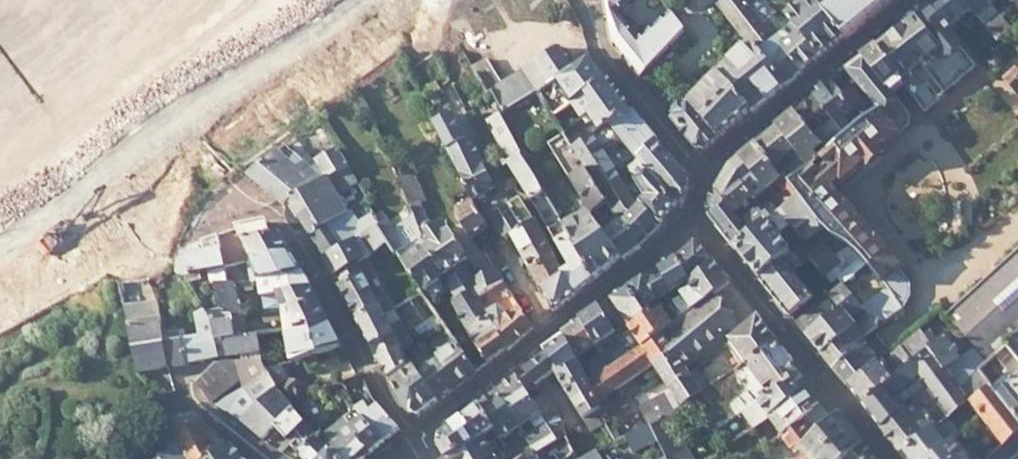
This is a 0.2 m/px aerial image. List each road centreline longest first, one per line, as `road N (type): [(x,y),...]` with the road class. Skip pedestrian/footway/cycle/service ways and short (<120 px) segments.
road 1 (residential): [(416,436),(547,322),(699,207)]
road 2 (residential): [(416,436),(289,205),(233,182)]
road 3 (residential): [(895,458),(699,207)]
road 4 (residential): [(699,207),(705,166),(737,131),(902,0)]
road 5 (residential): [(182,371),(278,458)]

